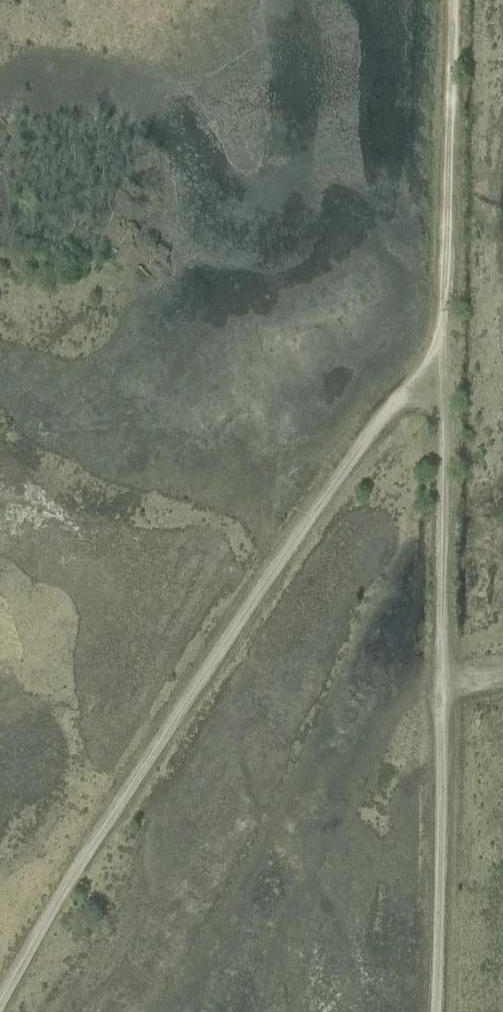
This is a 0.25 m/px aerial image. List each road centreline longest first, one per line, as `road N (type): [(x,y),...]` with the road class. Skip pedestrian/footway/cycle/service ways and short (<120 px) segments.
road 1 (track): [(4,1011),(274,572),(441,339)]
road 2 (track): [(441,339),(437,1011)]
road 3 (track): [(452,0),(441,339)]

